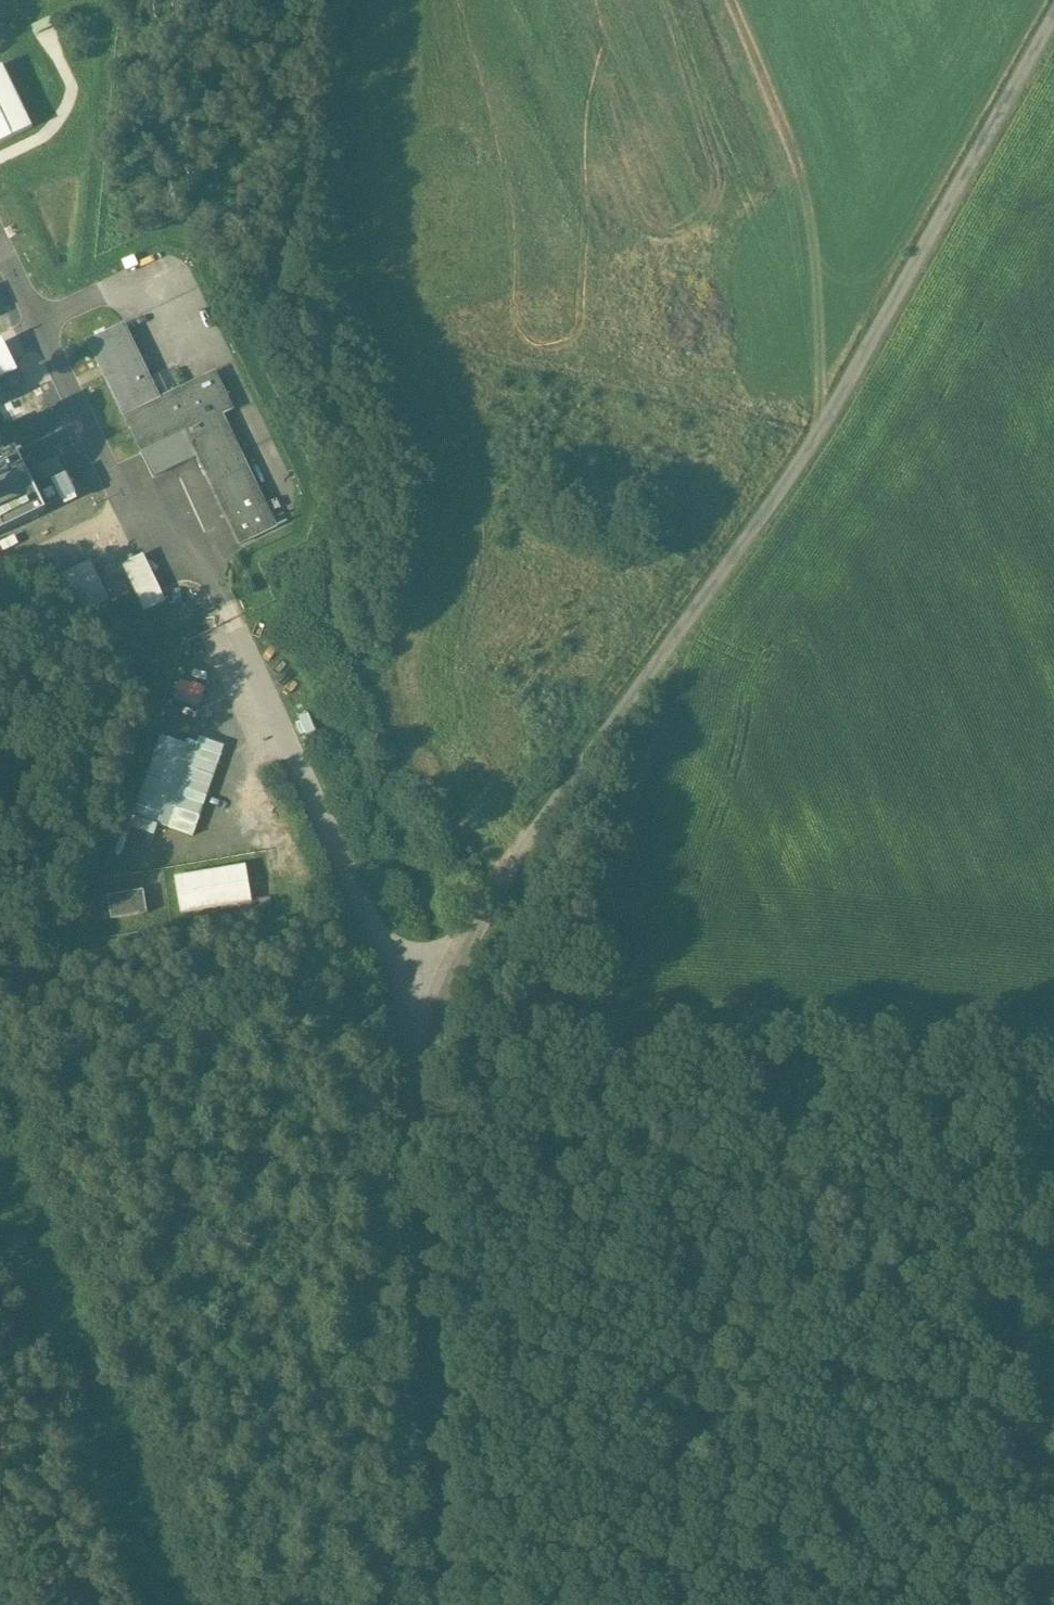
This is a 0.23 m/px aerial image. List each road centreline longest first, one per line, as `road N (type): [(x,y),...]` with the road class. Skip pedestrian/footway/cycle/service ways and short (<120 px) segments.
road 1 (unclassified): [(1053,3),(724,566),(549,792),(416,1007),(405,1143),(436,1604)]

